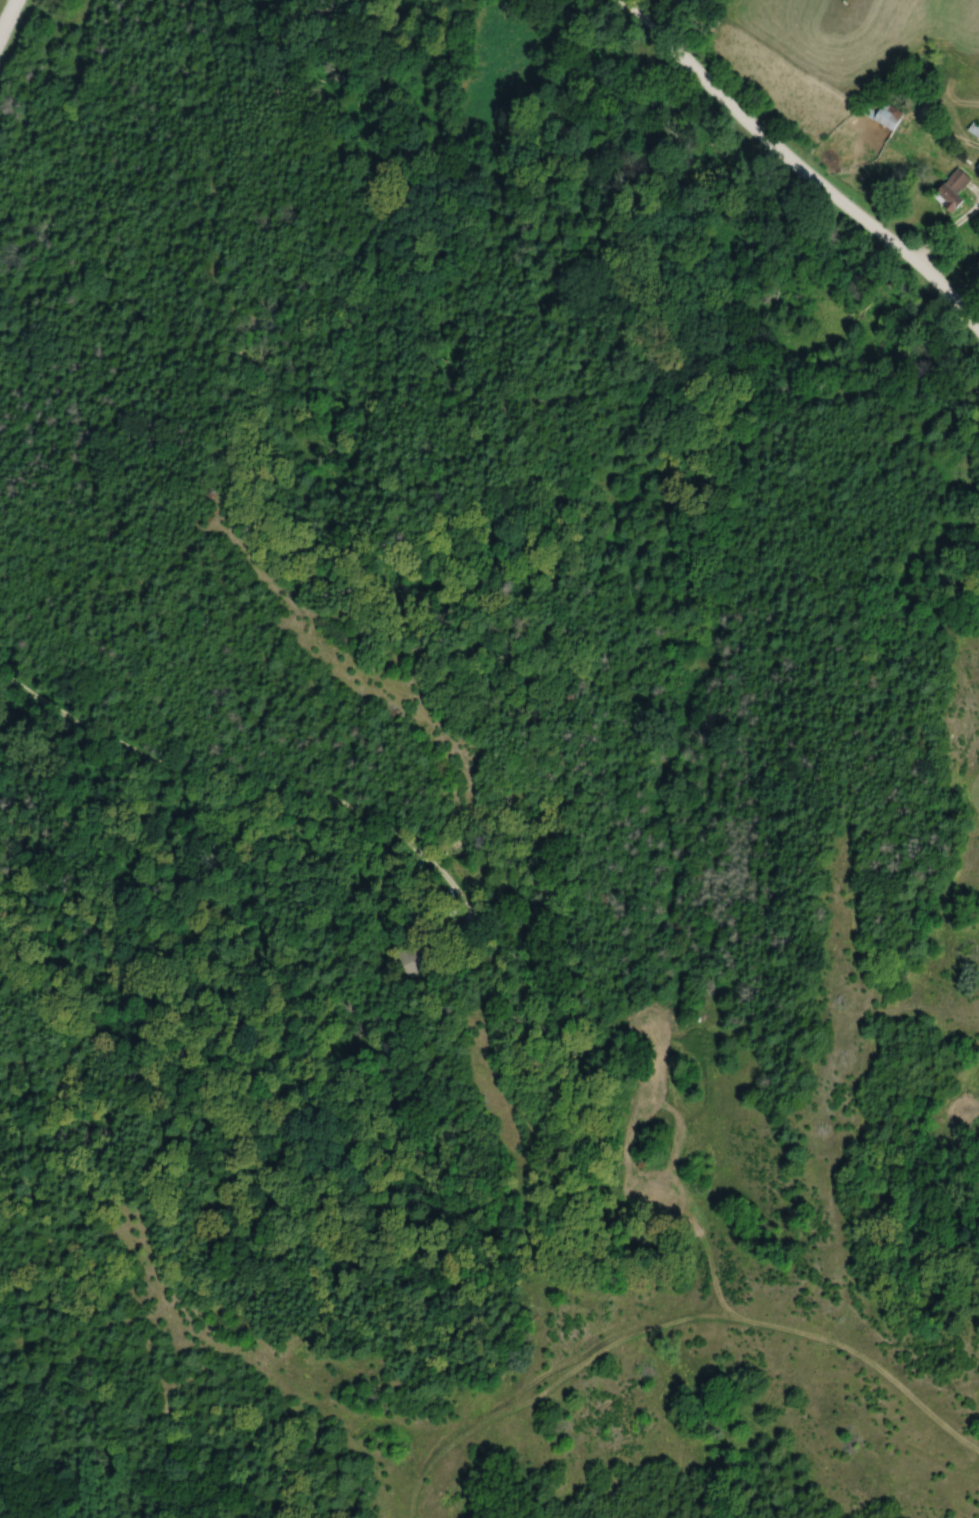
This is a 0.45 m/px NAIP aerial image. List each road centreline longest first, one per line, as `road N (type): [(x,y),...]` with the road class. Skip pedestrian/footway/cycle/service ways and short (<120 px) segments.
road 1 (residential): [(613,0),(773,150),(930,276),(978,336)]

